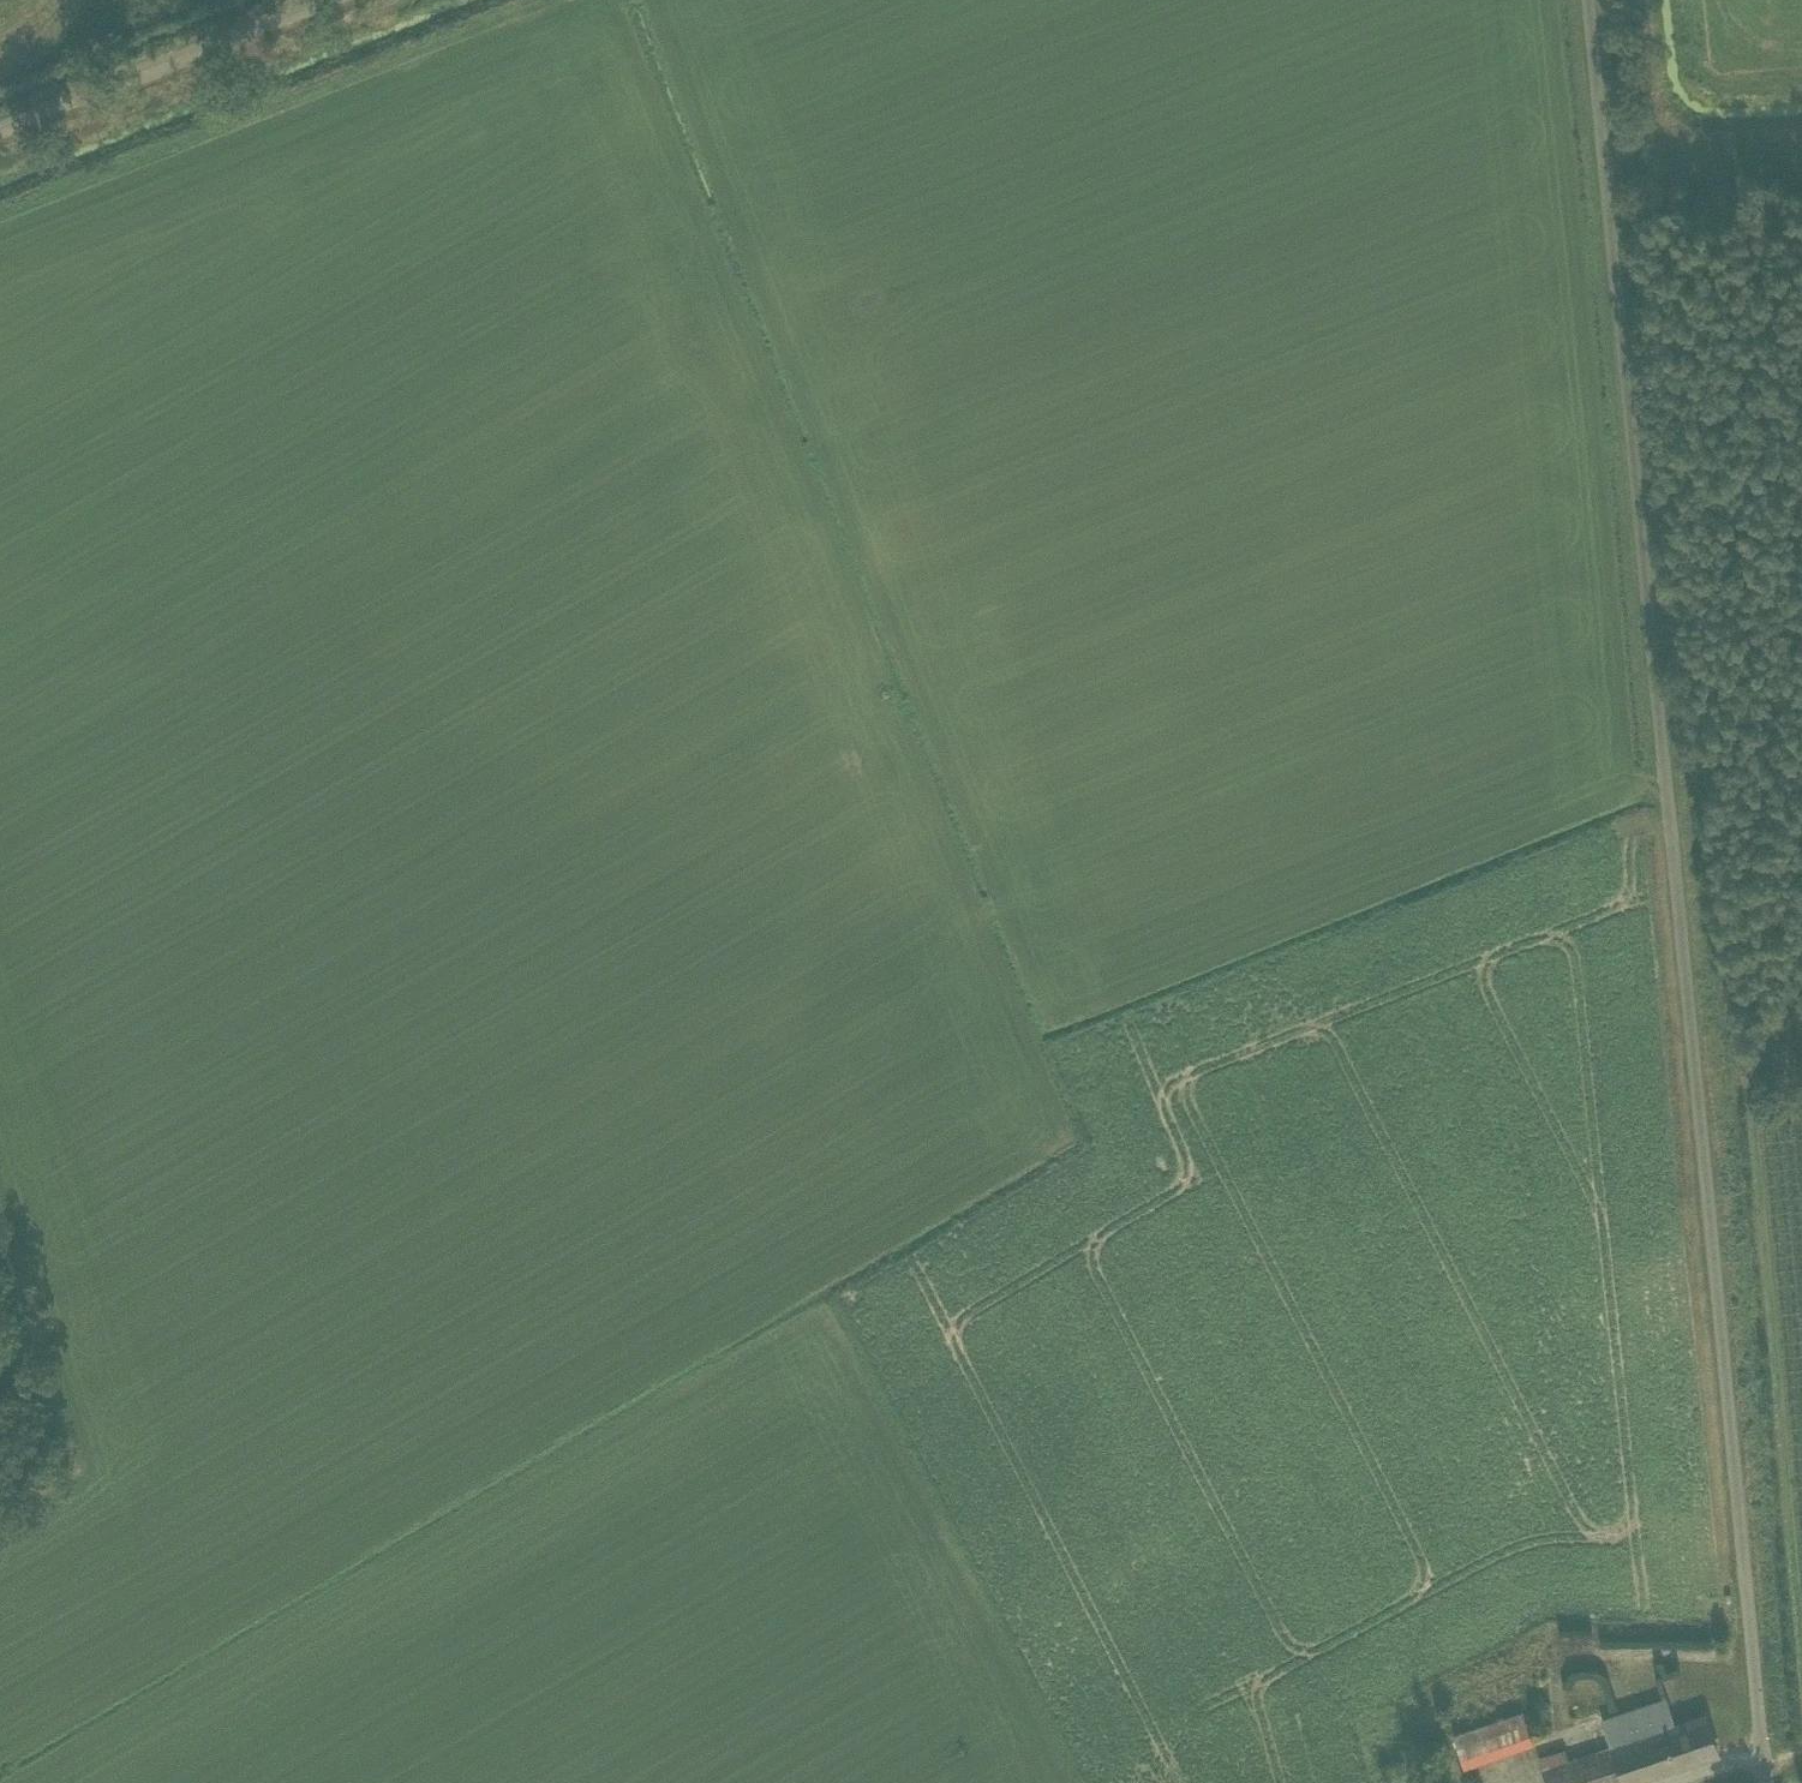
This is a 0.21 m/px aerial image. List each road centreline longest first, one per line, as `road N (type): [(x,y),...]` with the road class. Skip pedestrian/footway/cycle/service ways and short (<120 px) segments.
road 1 (unclassified): [(1790,1782),(1680,664),(1600,0)]
road 2 (unclassified): [(0,131),(338,0)]

